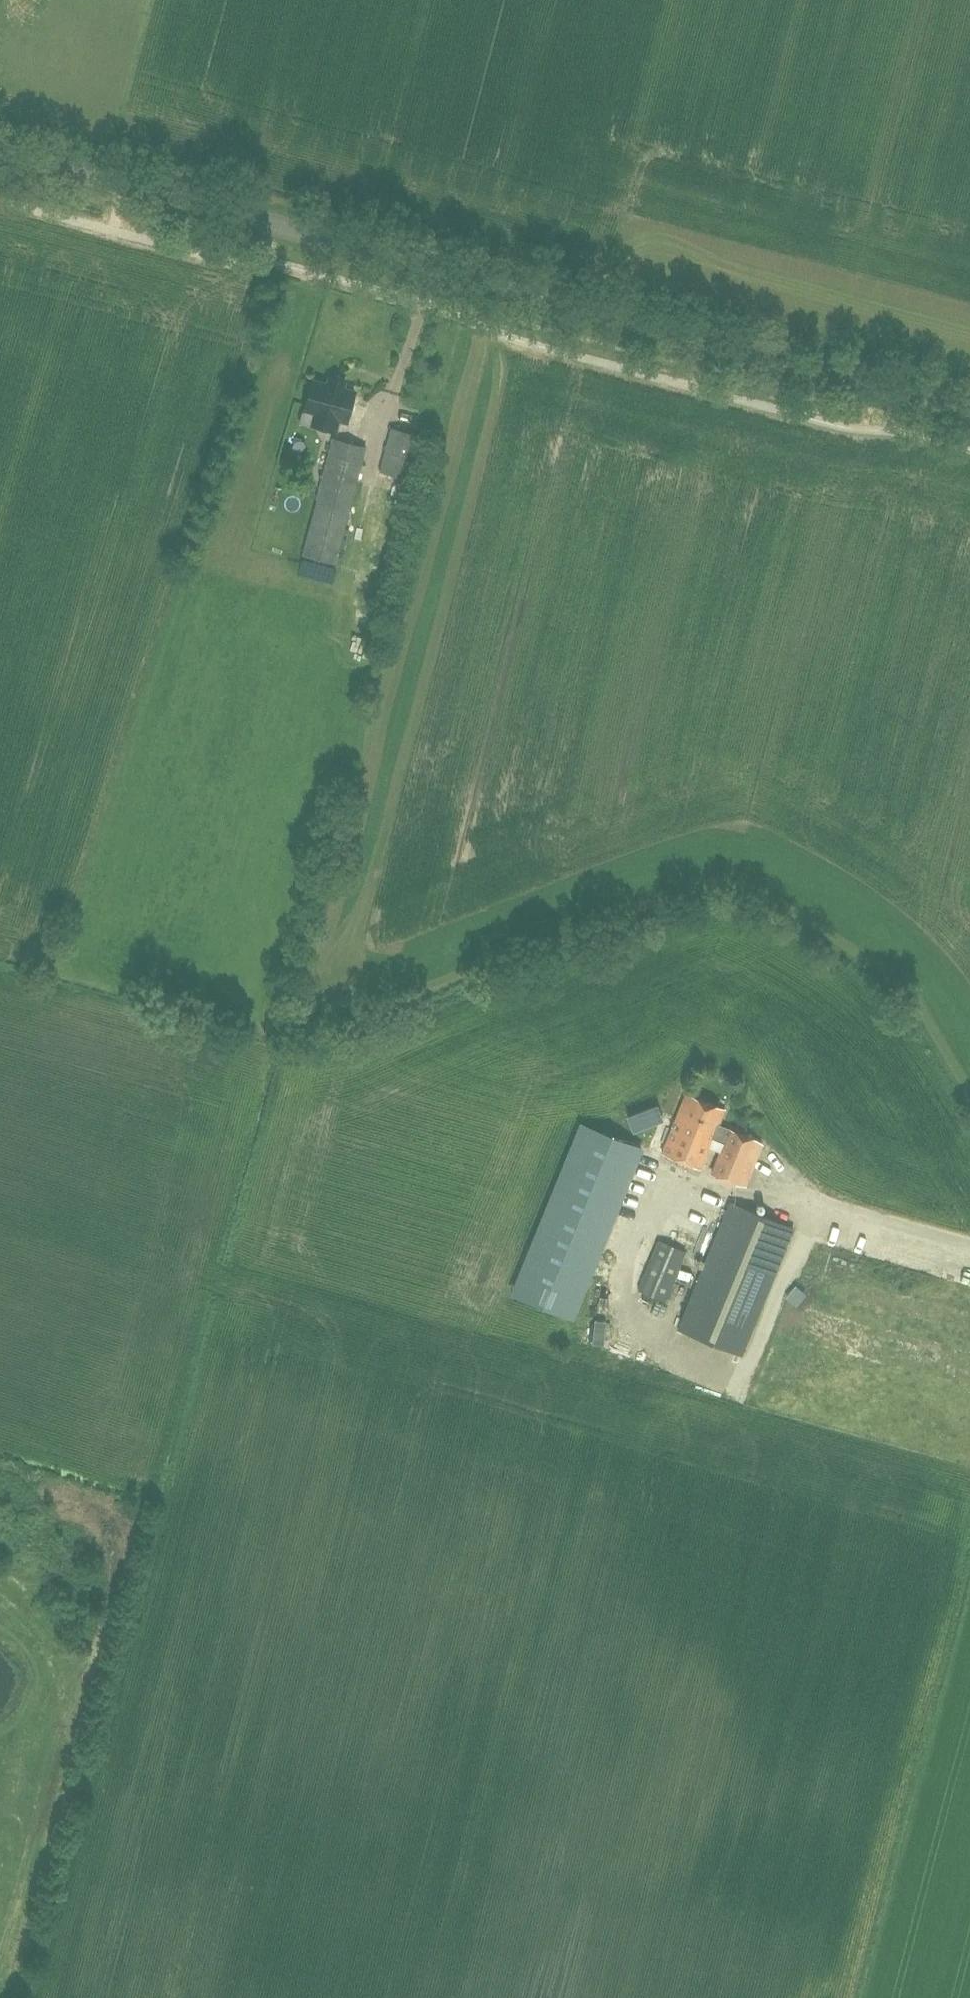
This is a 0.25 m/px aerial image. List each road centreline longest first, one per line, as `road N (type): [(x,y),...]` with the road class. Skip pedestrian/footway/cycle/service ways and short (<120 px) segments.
road 1 (tertiary): [(969,414),(0,153)]

